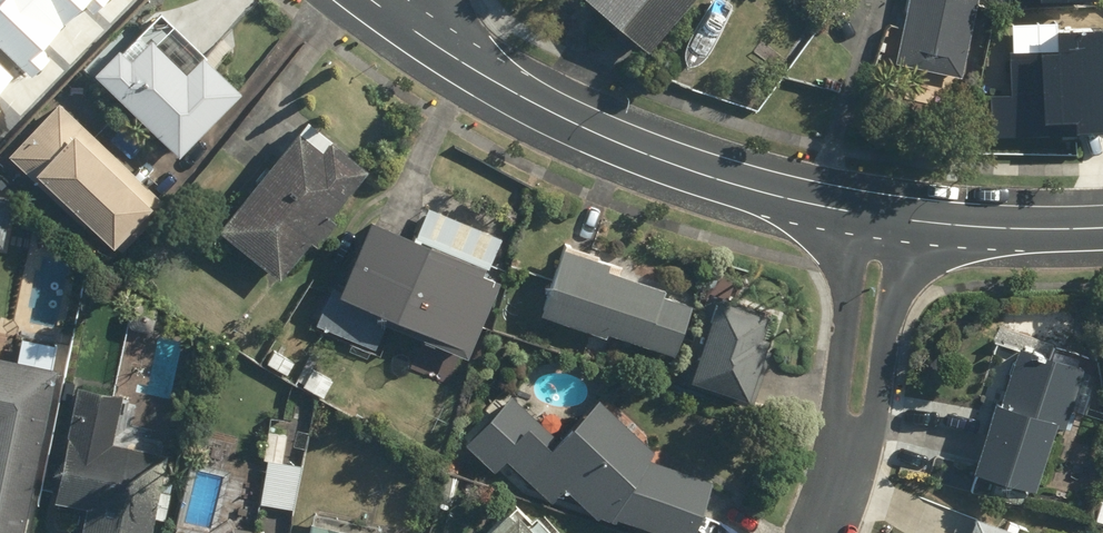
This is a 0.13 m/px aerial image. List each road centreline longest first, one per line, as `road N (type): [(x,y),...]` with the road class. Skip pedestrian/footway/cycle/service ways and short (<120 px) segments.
road 1 (unclassified): [(852,213),(735,187),(614,142),(534,106),(393,20)]
road 2 (residential): [(853,433),(837,395),(852,213)]
road 3 (residential): [(909,221),(880,398),(853,433)]
road 4 (unclassified): [(1102,229),(909,221)]

